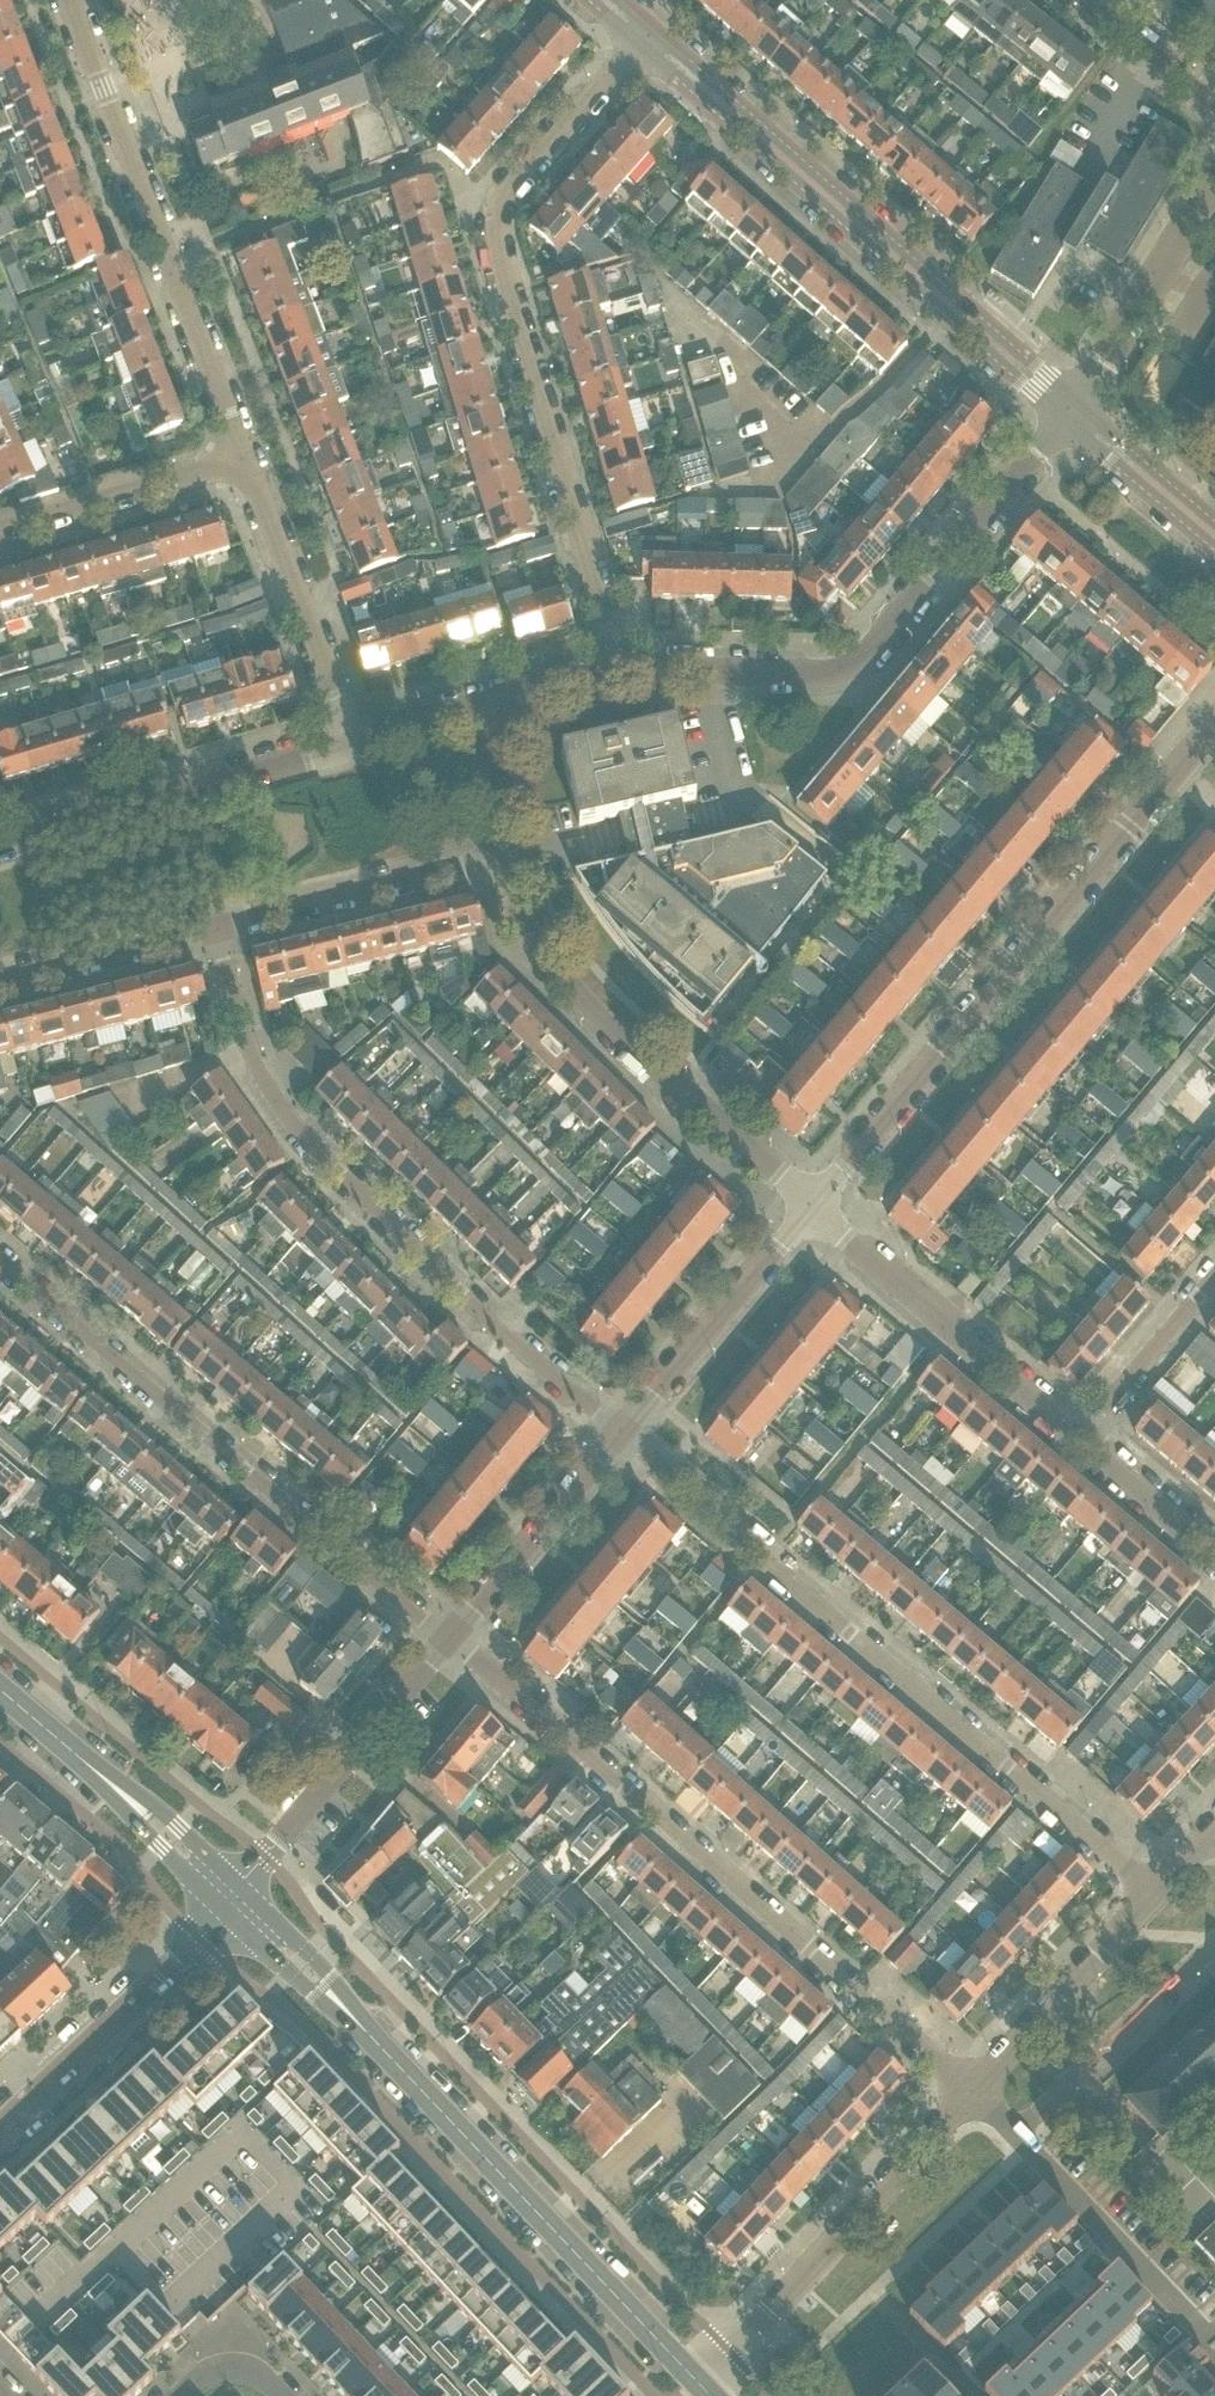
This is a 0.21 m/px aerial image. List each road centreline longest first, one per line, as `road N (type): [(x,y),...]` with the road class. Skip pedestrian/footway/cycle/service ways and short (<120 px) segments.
road 1 (residential): [(617,1437),(1156,1892)]
road 2 (residential): [(617,671),(496,231),(530,170),(644,36)]
road 3 (residential): [(445,1642),(975,2093)]
road 4 (residential): [(617,1437),(304,1137),(243,1049),(217,927)]
road 5 (residential): [(814,1215),(1214,725)]
road 6 (residential): [(0,1263),(445,1642)]
road 7 (residential): [(617,671),(834,674),(858,664),(1072,413)]
road 8 (tertiary): [(1072,413),(644,36)]
road 9 (tertiary): [(708,2394),(334,1999)]
road 10 (residential): [(67,0),(241,460)]
road 11 (residential): [(814,1215),(615,1033),(537,945),(504,857)]
road 12 (residential): [(708,2394),(731,2357),(975,2093)]
road 13 (residential): [(0,849),(352,740)]
road 14 (residential): [(1084,1435),(814,1215)]
road 15 (residential): [(242,1889),(445,1642)]
road 16 (tertiary): [(0,2133),(224,1912)]
road 17 (residential): [(241,460),(352,740)]
road 18 (residential): [(617,1437),(814,1215)]
road 19 (residential): [(217,927),(504,857)]
road 20 (residential): [(1015,2133),(1214,1943)]
road 21 (residential): [(1072,413),(1214,180)]
road 22 (residential): [(975,2093),(1156,1892)]
road 23 (residential): [(445,1642),(617,1437)]
road 24 (residential): [(0,531),(241,460)]
road 25 (residential): [(0,986),(217,927)]
road 26 (residential): [(1214,1282),(1084,1435)]
road 27 (tertiary): [(1214,535),(1072,413)]
road 28 (residential): [(1214,1547),(1084,1435)]
road 29 (residential): [(1214,103),(1077,0)]
road 30 (tertiary): [(126,1797),(0,1694)]
road 31 (residential): [(504,857),(477,705)]
road 32 (tertiary): [(126,1797),(159,1847),(224,1912)]
road 33 (tertiary): [(242,1889),(177,1828),(126,1797)]
road 34 (tertiary): [(334,1999),(306,1951),(242,1889)]
road 35 (residential): [(477,705),(617,671)]
road 36 (tertiary): [(224,1912),(287,1972),(334,1999)]
road 37 (residential): [(352,740),(477,705)]

